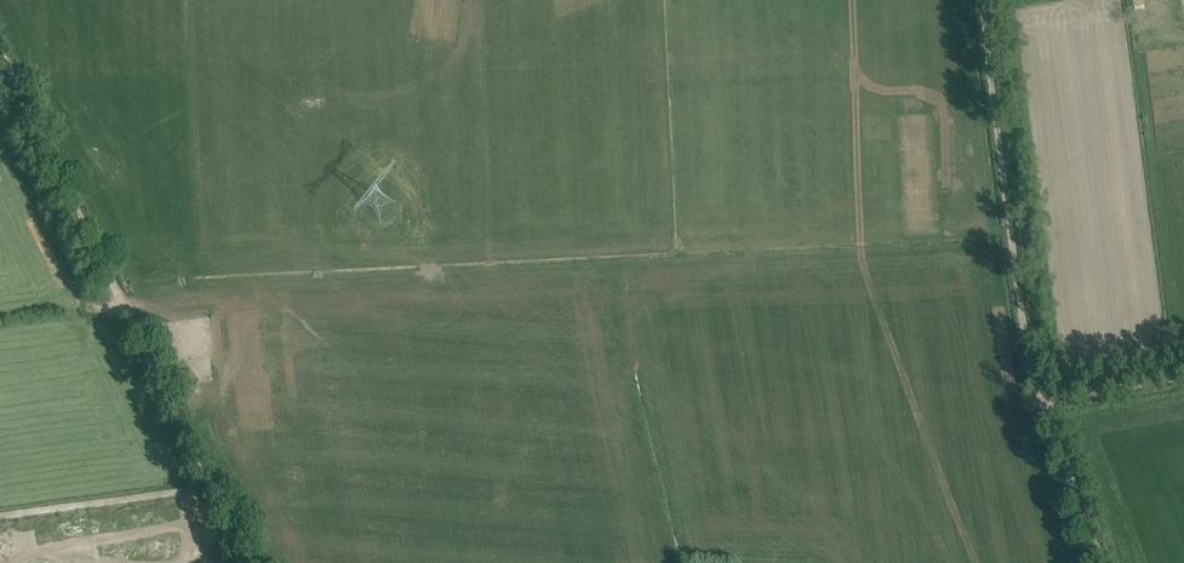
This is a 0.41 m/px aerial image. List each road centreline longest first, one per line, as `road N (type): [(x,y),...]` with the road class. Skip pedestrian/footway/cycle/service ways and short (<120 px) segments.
road 1 (track): [(250,562),(0,58)]
road 2 (track): [(1048,417),(1024,332),(985,0)]
road 3 (unclassified): [(1102,562),(1050,405),(1183,375)]

